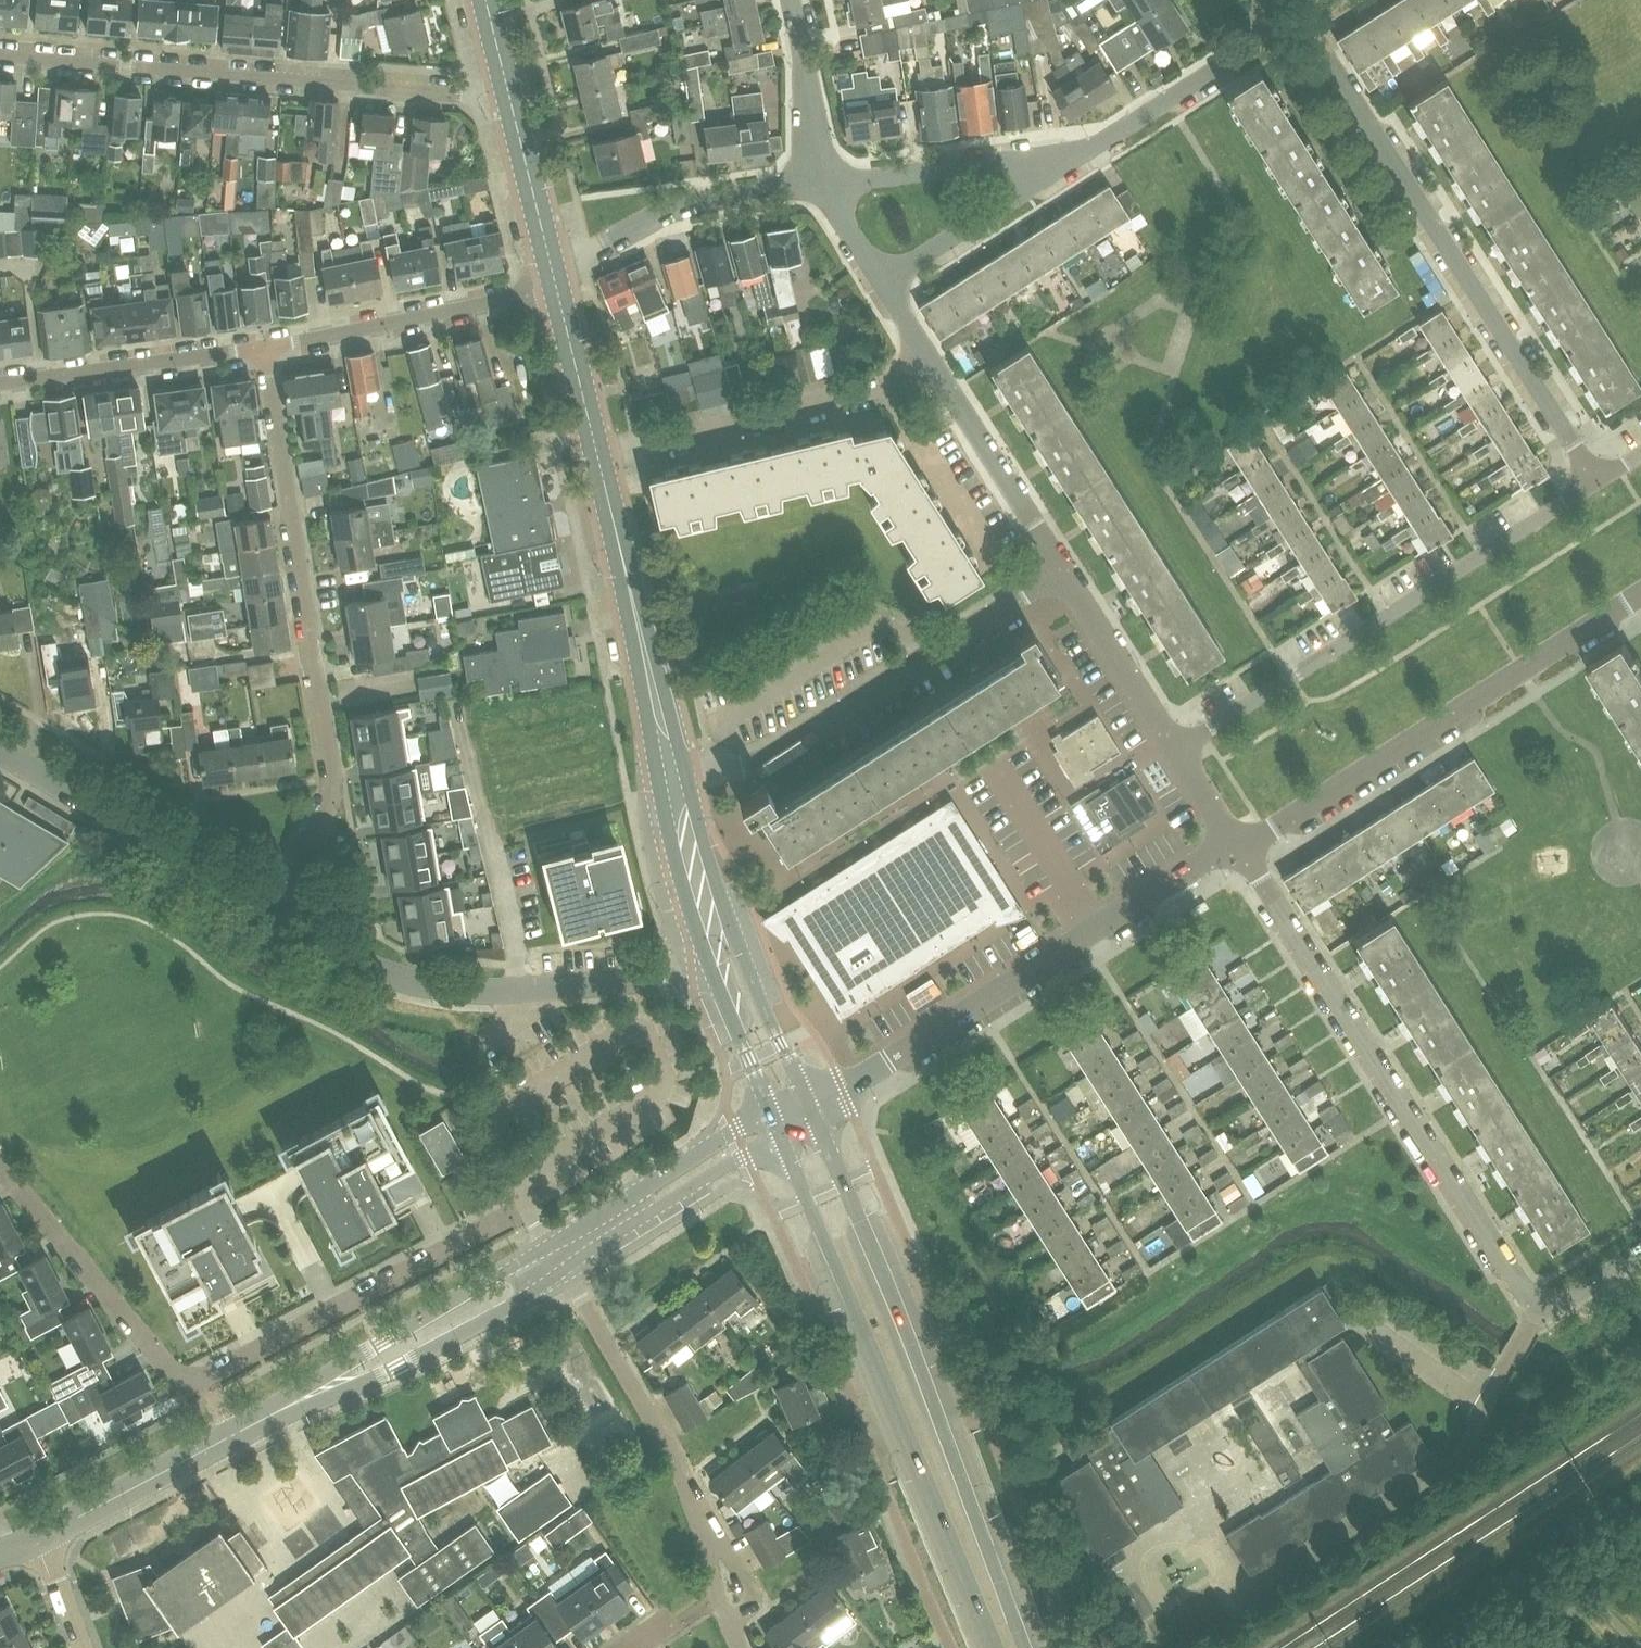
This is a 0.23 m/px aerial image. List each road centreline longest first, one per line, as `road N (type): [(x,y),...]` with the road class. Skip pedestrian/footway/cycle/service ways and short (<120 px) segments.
road 1 (residential): [(559,1258),(529,1205),(189,1384),(161,1364),(0,1172)]
road 2 (unclassified): [(36,1535),(559,1258)]
road 3 (residential): [(268,910),(331,792),(264,348)]
road 4 (primary): [(1023,1647),(811,1108)]
road 5 (residential): [(1593,487),(1320,40),(1318,20),(1333,0)]
road 6 (primary): [(776,1126),(998,1647)]
road 7 (residential): [(1240,847),(1540,1315)]
road 8 (residential): [(509,99),(0,56)]
road 9 (residential): [(1593,487),(1177,751)]
road 10 (unclassified): [(1240,847),(1640,596)]
road 11 (unclassified): [(1240,847),(844,1092)]
road 12 (unclassified): [(714,974),(521,990),(419,982),(361,965),(268,910)]
road 13 (residential): [(674,783),(775,756),(1064,571)]
road 14 (residential): [(724,1598),(704,1516),(559,1258)]
road 15 (residential): [(597,455),(893,383),(933,362)]
road 16 (primary): [(674,783),(597,455)]
road 17 (unclassified): [(268,910),(0,751)]
road 18 (residential): [(264,348),(557,288)]
road 19 (residential): [(1278,0),(1279,22),(1260,43),(1061,173)]
road 20 (residential): [(552,266),(612,244),(676,205),(824,188)]
road 21 (residential): [(0,384),(264,348)]
road 22 (unclassified): [(559,1258),(776,1126)]
road 23 (residential): [(1064,571),(933,362)]
road 24 (residential): [(1061,173),(975,161),(824,188)]
road 25 (residential): [(1177,751),(1064,571)]
road 26 (residential): [(881,280),(1061,173)]
road 27 (primary): [(811,1108),(735,948),(712,928)]
road 28 (residential): [(824,188),(787,0)]
road 29 (primary): [(552,266),(509,99)]
road 30 (primary): [(597,455),(557,288)]
road 31 (primary): [(714,974),(776,1126)]
road 32 (residential): [(1459,1453),(1540,1315)]
road 33 (primary): [(712,928),(674,783)]
road 34 (residential): [(83,1647),(36,1535)]

